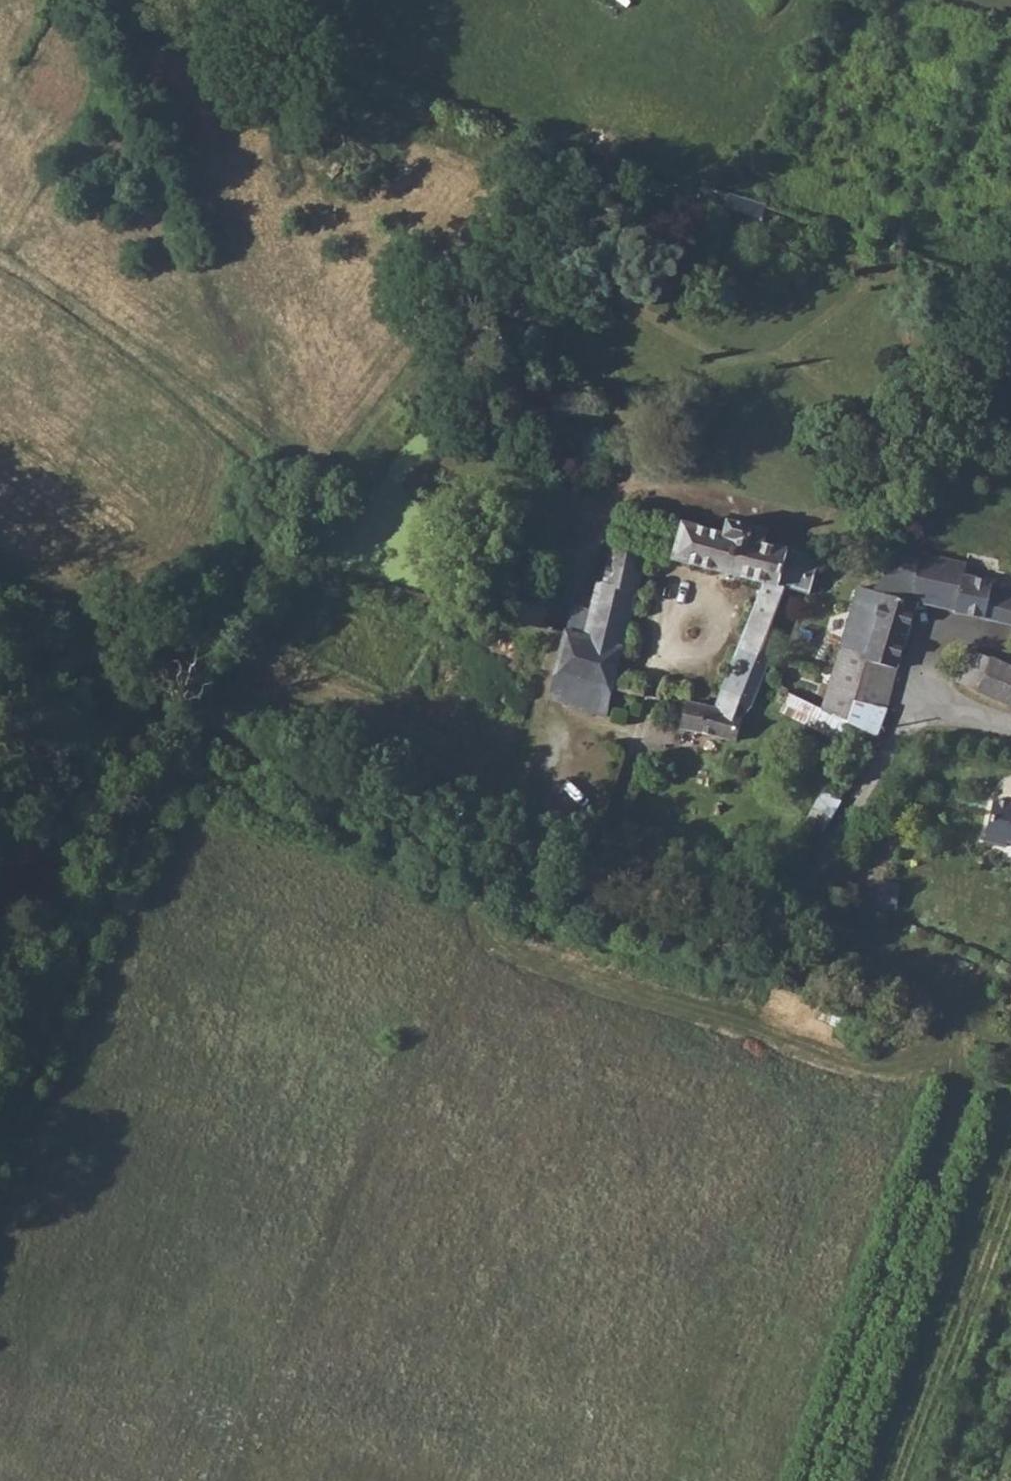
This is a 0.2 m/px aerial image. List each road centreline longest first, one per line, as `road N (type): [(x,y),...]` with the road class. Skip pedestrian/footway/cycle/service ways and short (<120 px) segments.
road 1 (residential): [(645,753),(593,896),(638,912),(789,933),(918,706),(1010,729)]

